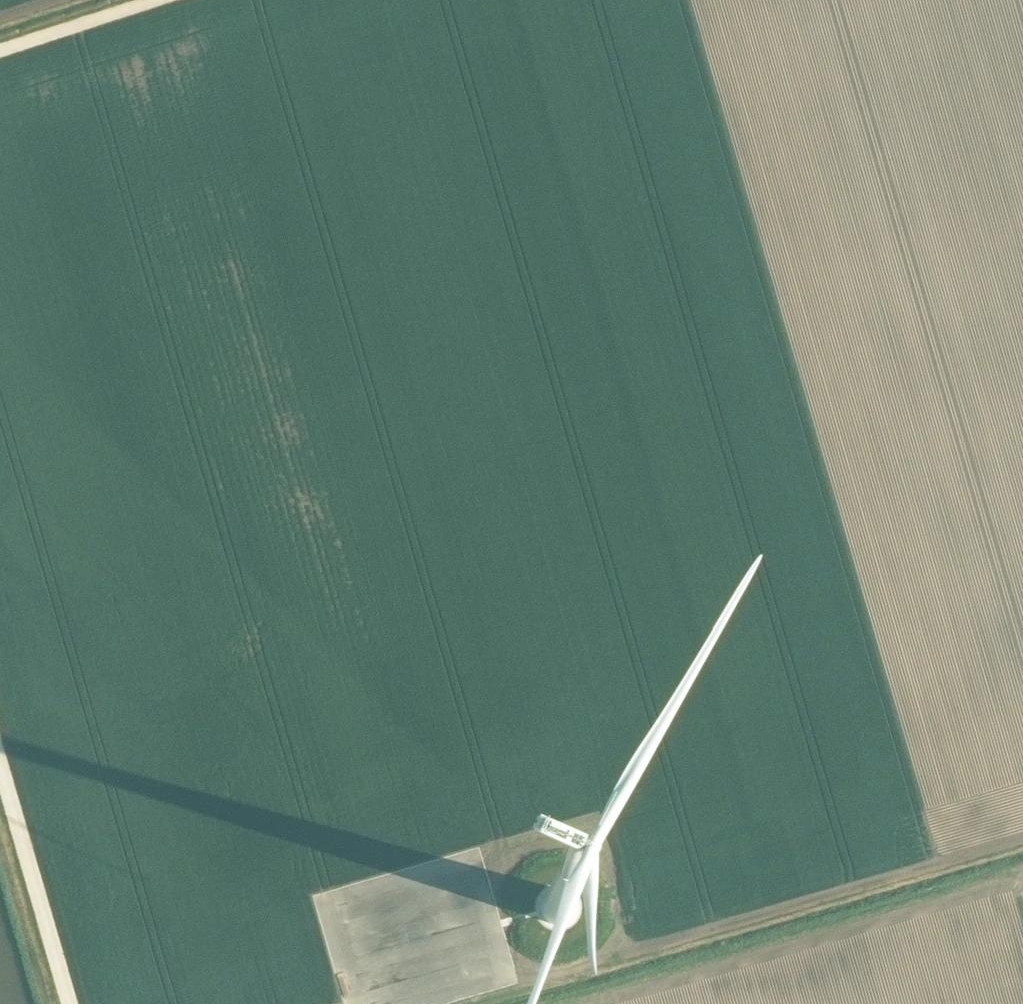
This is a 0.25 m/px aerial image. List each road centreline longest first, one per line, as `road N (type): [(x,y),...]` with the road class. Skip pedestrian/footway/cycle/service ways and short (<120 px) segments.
road 1 (track): [(65,1003),(0,782)]

